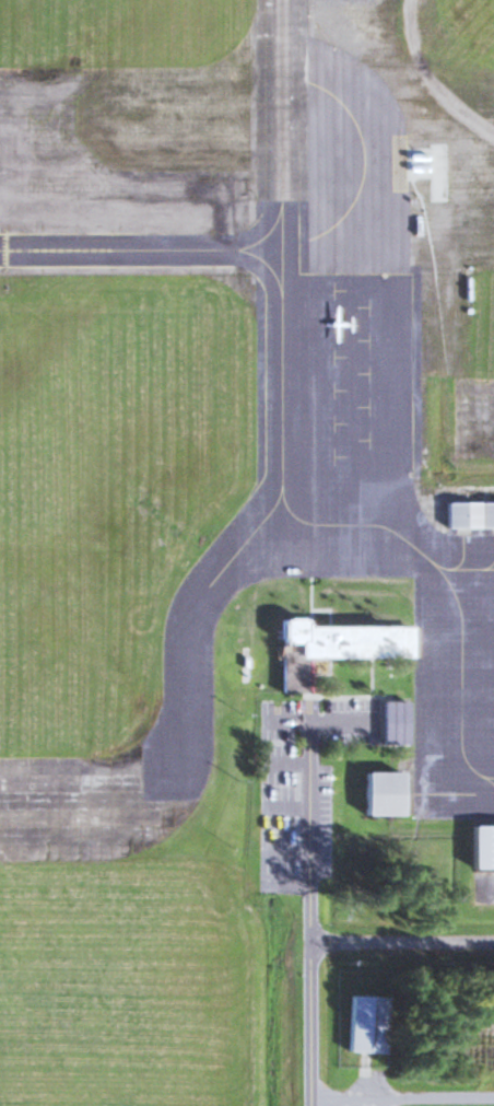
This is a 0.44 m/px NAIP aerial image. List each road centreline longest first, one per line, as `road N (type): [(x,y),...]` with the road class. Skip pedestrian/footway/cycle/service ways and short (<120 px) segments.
road 1 (residential): [(312,1105),(310,721)]
road 2 (residential): [(311,944),(493,942)]

